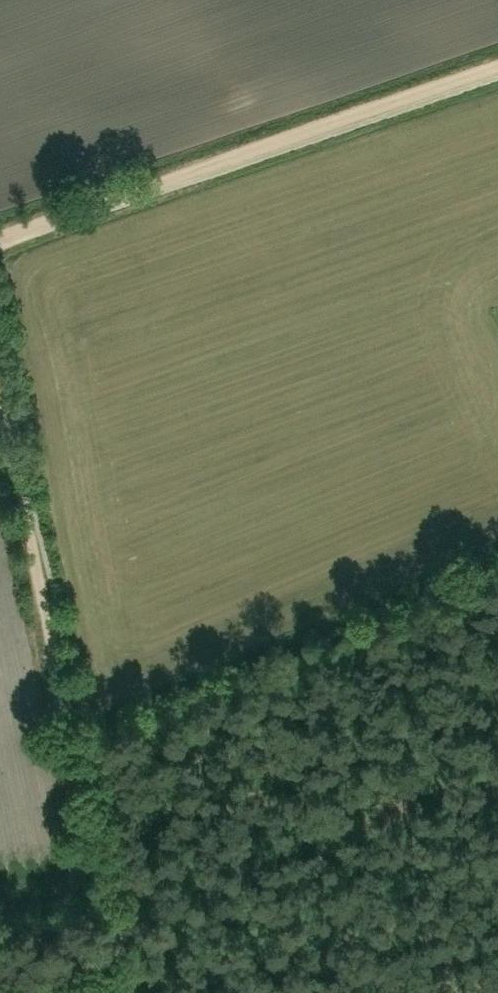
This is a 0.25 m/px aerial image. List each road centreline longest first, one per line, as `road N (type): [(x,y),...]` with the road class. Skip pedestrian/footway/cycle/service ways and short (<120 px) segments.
road 1 (track): [(132,992),(0,423)]
road 2 (track): [(497,65),(0,236)]

